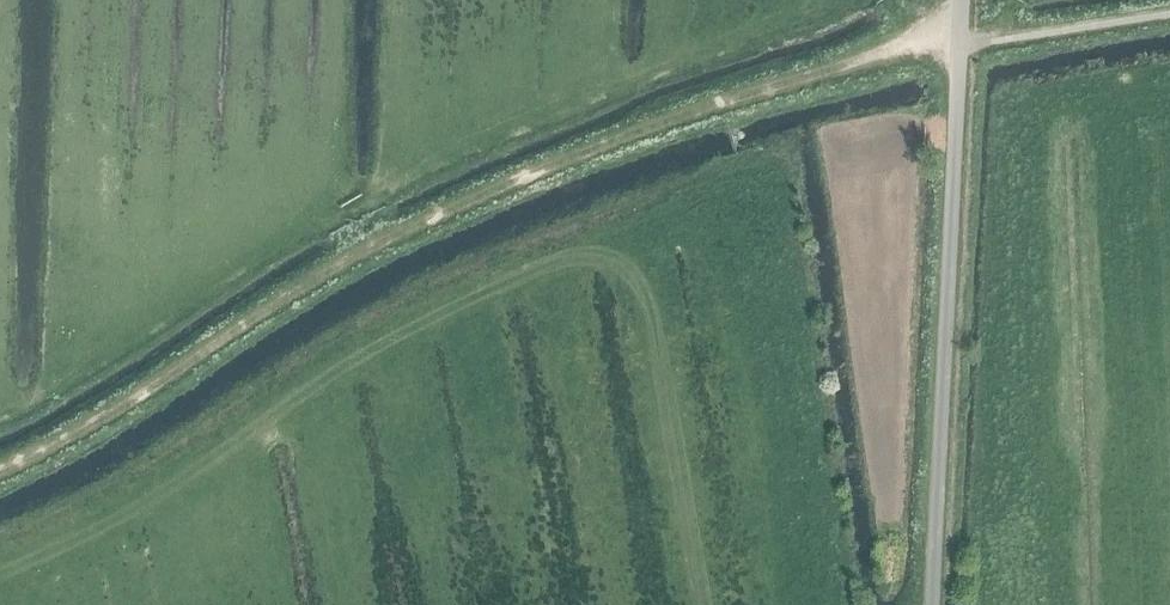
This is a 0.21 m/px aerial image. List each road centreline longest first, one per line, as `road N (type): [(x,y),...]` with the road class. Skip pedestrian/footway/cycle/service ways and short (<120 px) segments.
road 1 (track): [(0,472),(86,431),(434,218),(585,151),(922,33),(959,47)]
road 2 (unclassified): [(936,604),(962,0)]

